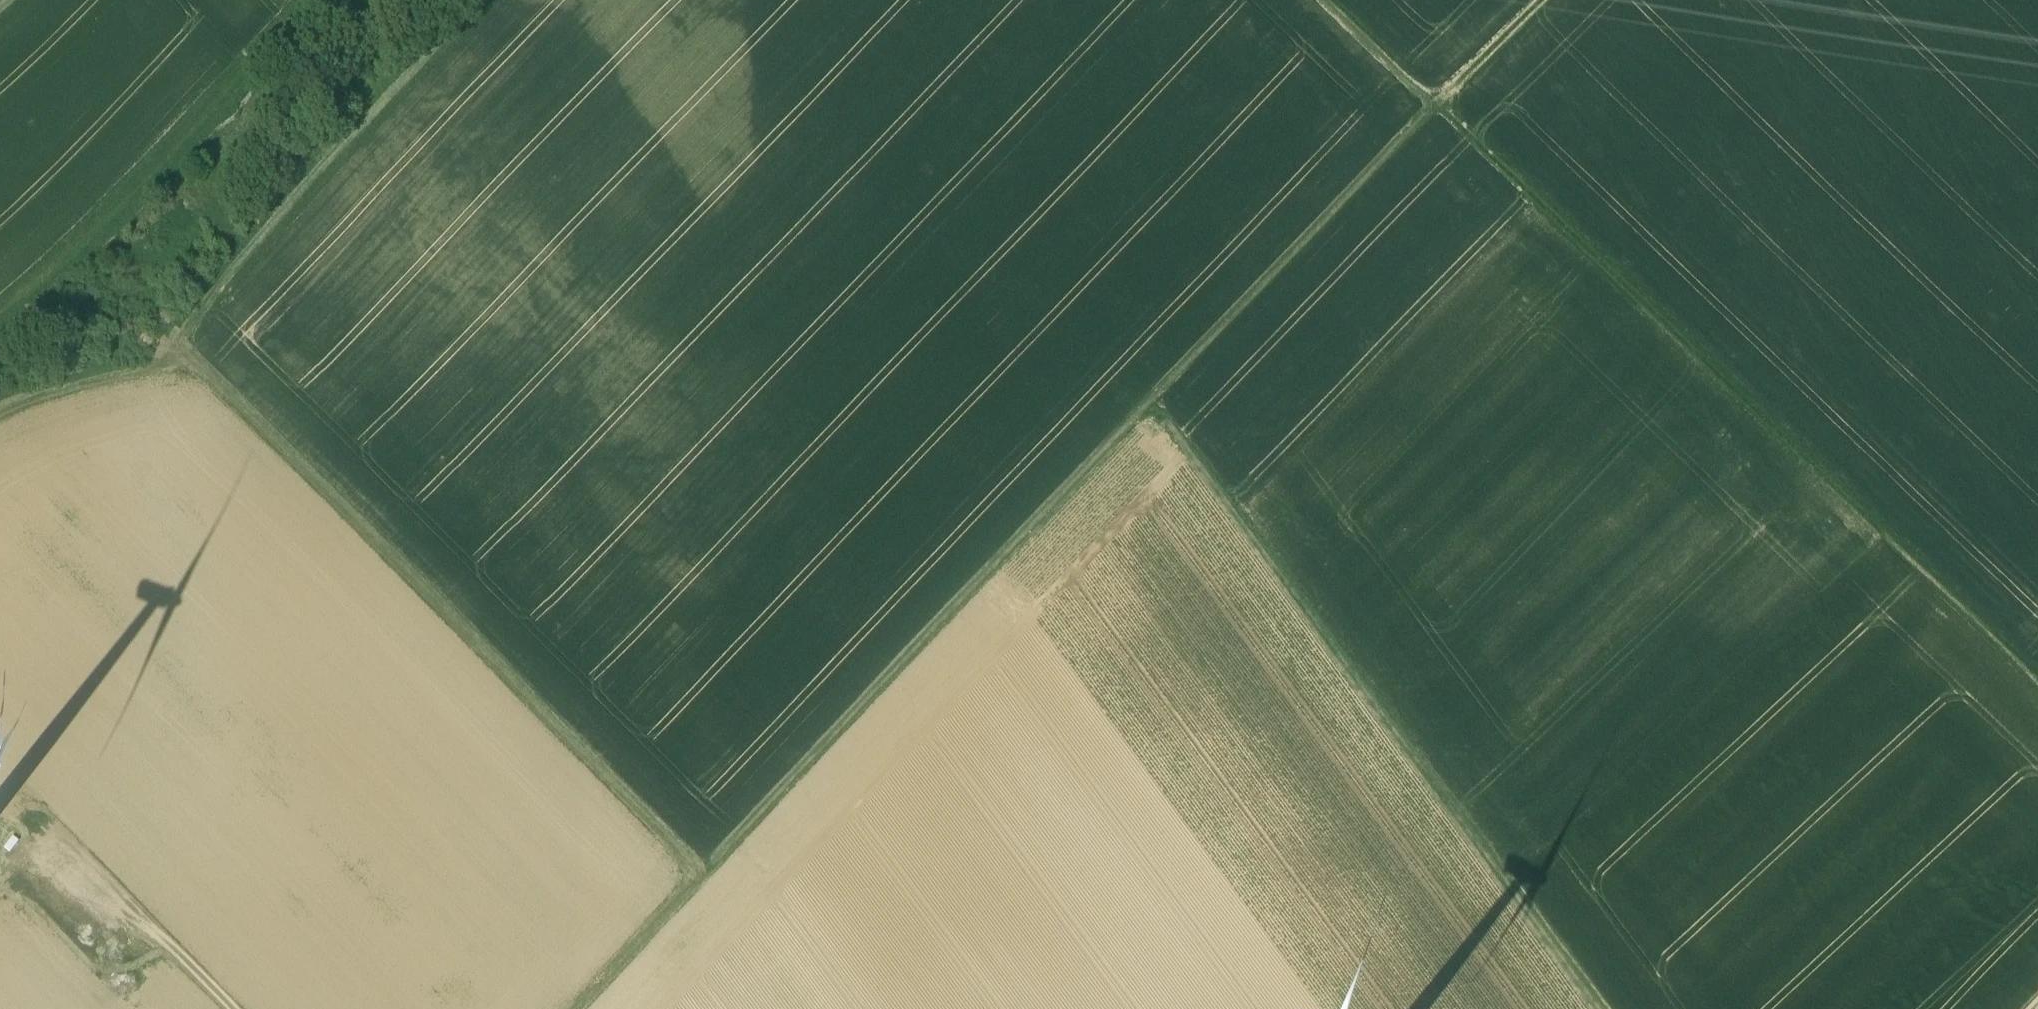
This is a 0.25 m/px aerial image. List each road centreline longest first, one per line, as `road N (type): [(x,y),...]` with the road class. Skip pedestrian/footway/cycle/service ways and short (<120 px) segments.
road 1 (track): [(165,324),(707,867),(1540,0)]
road 2 (track): [(1331,0),(2037,678)]
road 3 (track): [(1599,1008),(1151,403)]
road 4 (track): [(0,402),(173,319),(483,0)]
road 5 (track): [(571,1008),(707,867)]
road 6 (track): [(87,232),(173,319)]

